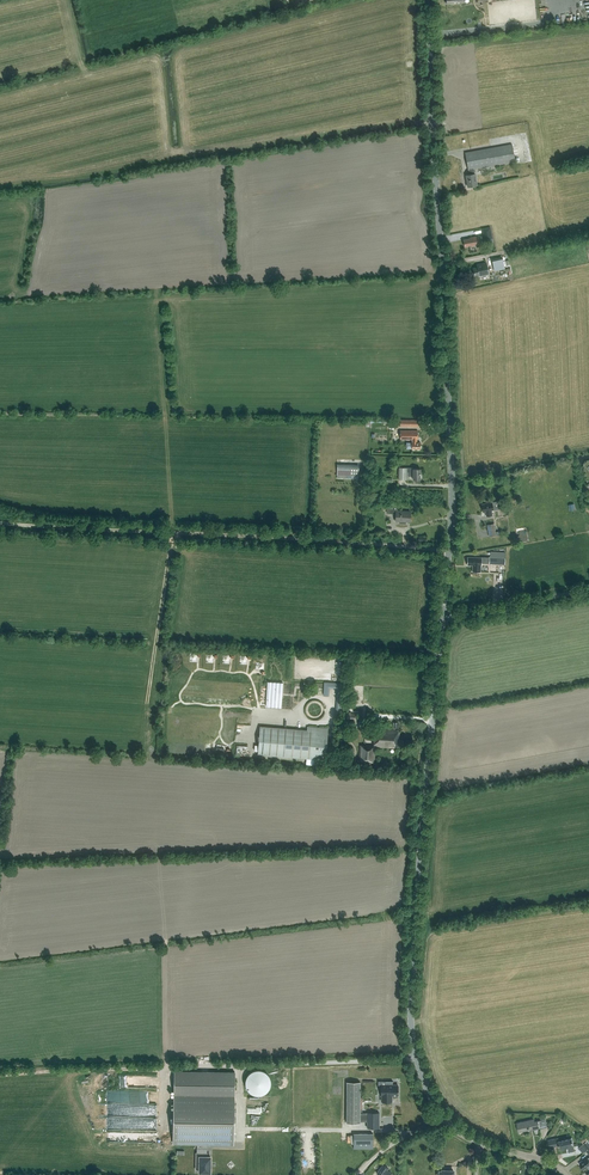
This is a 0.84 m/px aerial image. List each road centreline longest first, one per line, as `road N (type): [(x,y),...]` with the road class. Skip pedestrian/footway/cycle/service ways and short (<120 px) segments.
road 1 (tertiary): [(443,618),(451,440),(428,0)]
road 2 (tertiary): [(443,1115),(417,1062),(410,1007),(443,618)]
road 3 (track): [(0,523),(449,551)]
road 4 (tertiary): [(443,618),(588,590)]

